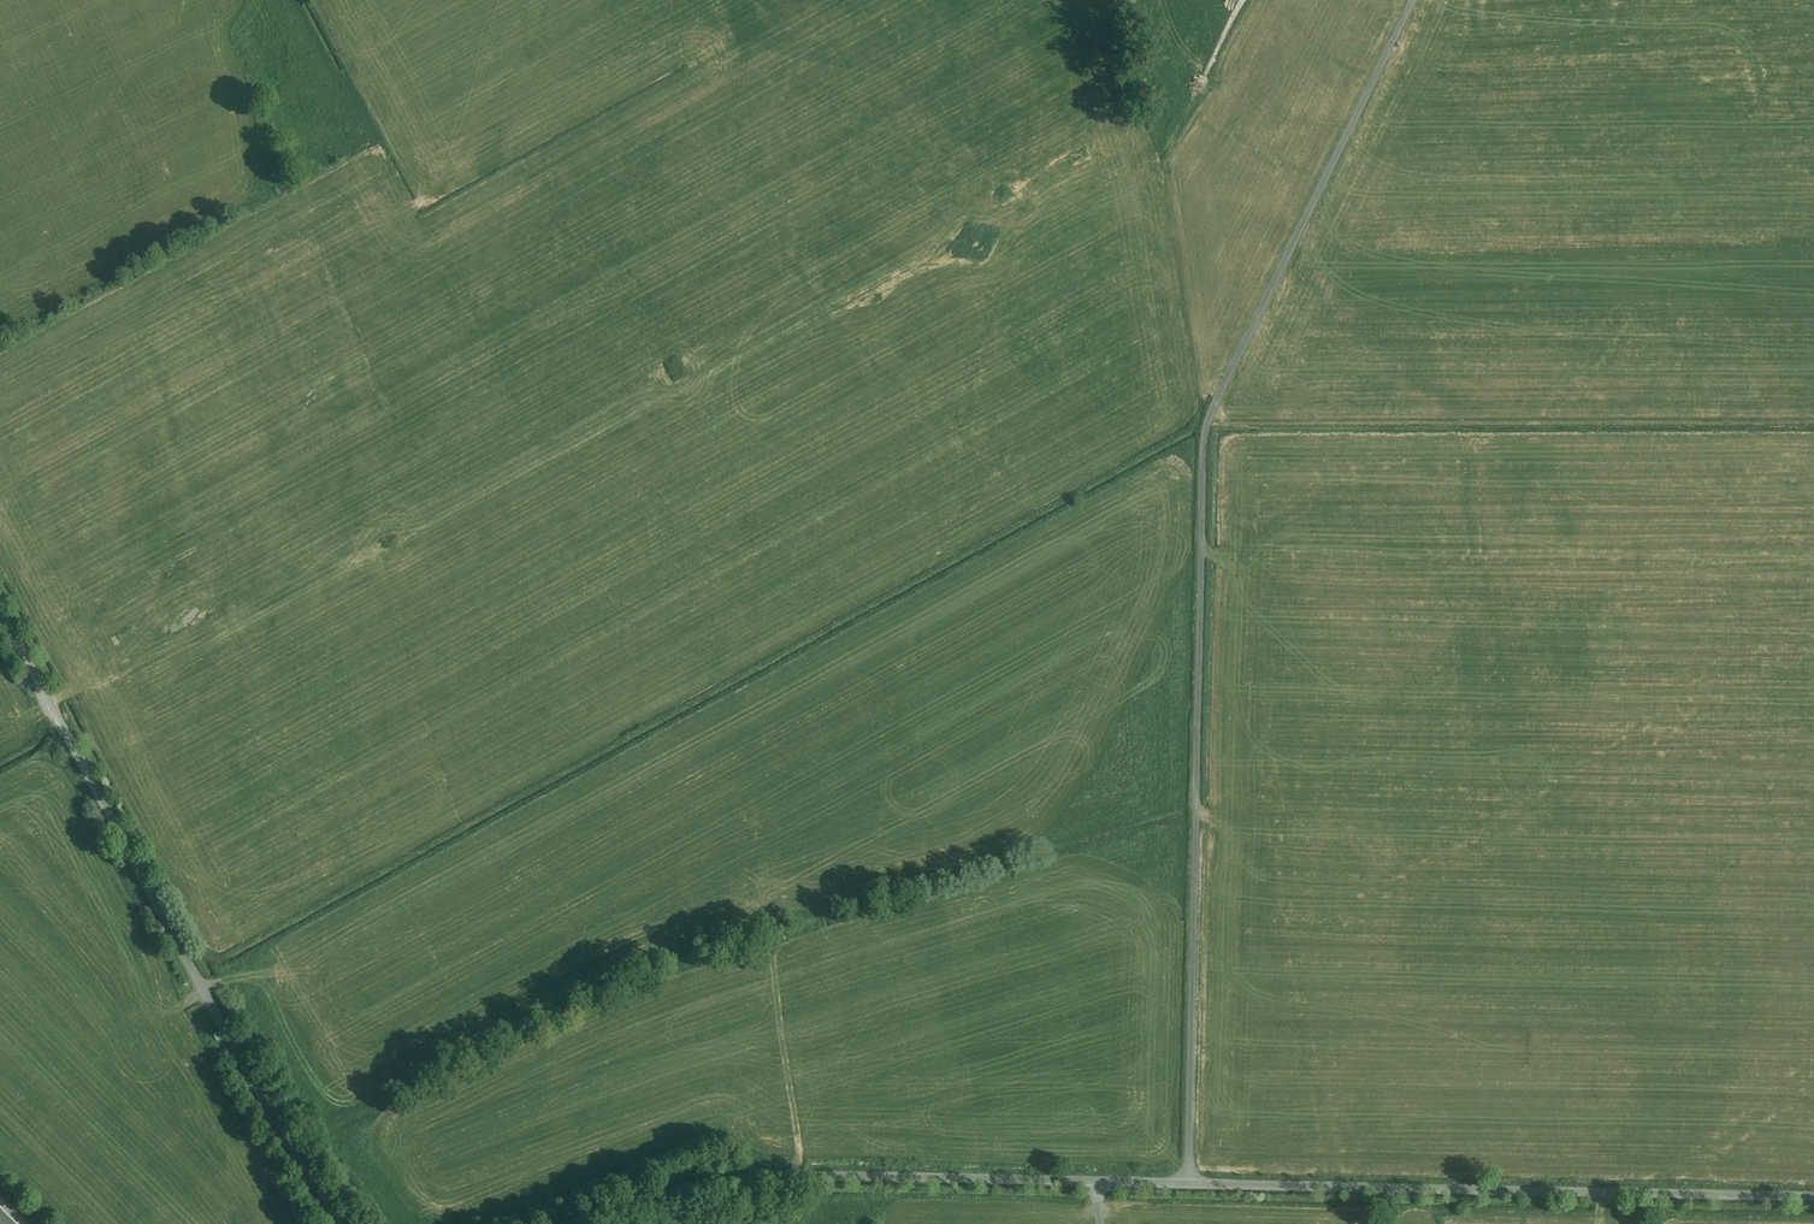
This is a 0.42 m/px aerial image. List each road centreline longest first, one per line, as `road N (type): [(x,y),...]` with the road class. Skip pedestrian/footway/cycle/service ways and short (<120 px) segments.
road 1 (unclassified): [(1413,0),(1208,419),(1189,1183)]
road 2 (unclassified): [(0,607),(119,837),(345,1223)]
road 3 (unclassified): [(1189,1183),(1813,1194)]
road 4 (unclassified): [(580,1223),(678,1191),(750,1178),(1189,1183)]

